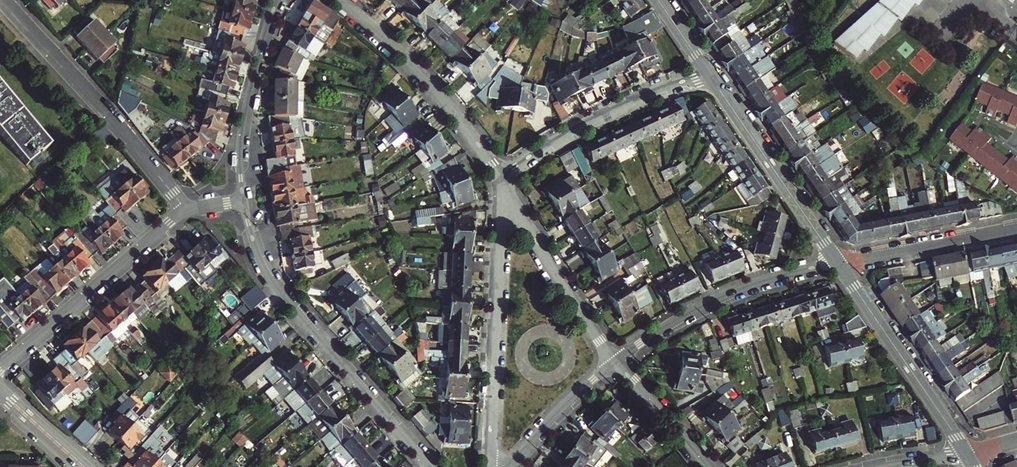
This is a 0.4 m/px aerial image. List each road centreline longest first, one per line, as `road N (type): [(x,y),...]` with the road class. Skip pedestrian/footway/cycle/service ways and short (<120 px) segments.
road 1 (residential): [(430,466),(271,282),(243,202)]
road 2 (residential): [(490,466),(503,183)]
road 3 (residential): [(4,0),(187,212)]
road 4 (residential): [(503,183),(415,68),(341,0)]
road 5 (residential): [(838,264),(725,295),(617,361)]
road 6 (residential): [(0,367),(187,212)]
road 7 (residential): [(708,73),(585,124),(503,183)]
road 8 (tertiary): [(838,264),(969,456)]
road 9 (tertiary): [(708,73),(838,264)]
road 10 (residential): [(617,361),(503,183)]
road 11 (residential): [(243,202),(242,128),(278,0)]
road 12 (residential): [(838,264),(1016,231)]
road 13 (residential): [(617,361),(519,457),(490,466)]
road 14 (residential): [(708,466),(617,361)]

